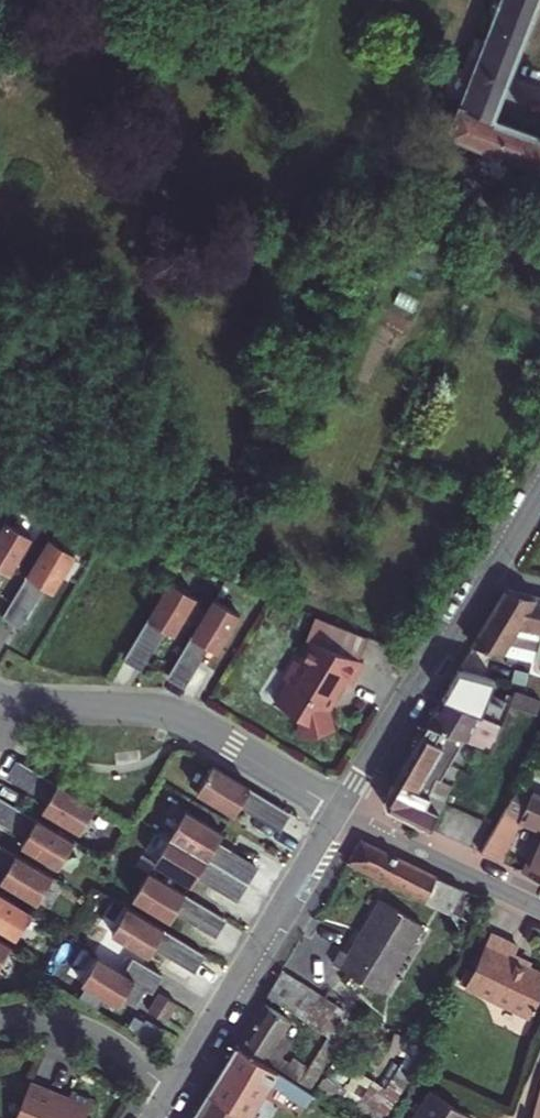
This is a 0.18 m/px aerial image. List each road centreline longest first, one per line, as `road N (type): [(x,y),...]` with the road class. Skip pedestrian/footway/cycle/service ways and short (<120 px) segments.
road 1 (residential): [(19,705),(177,715),(340,808)]
road 2 (residential): [(340,808),(170,1089)]
road 3 (residential): [(491,572),(340,808)]
road 4 (residential): [(340,808),(539,904)]
road 5 (residential): [(0,1019),(82,1031),(170,1089)]

